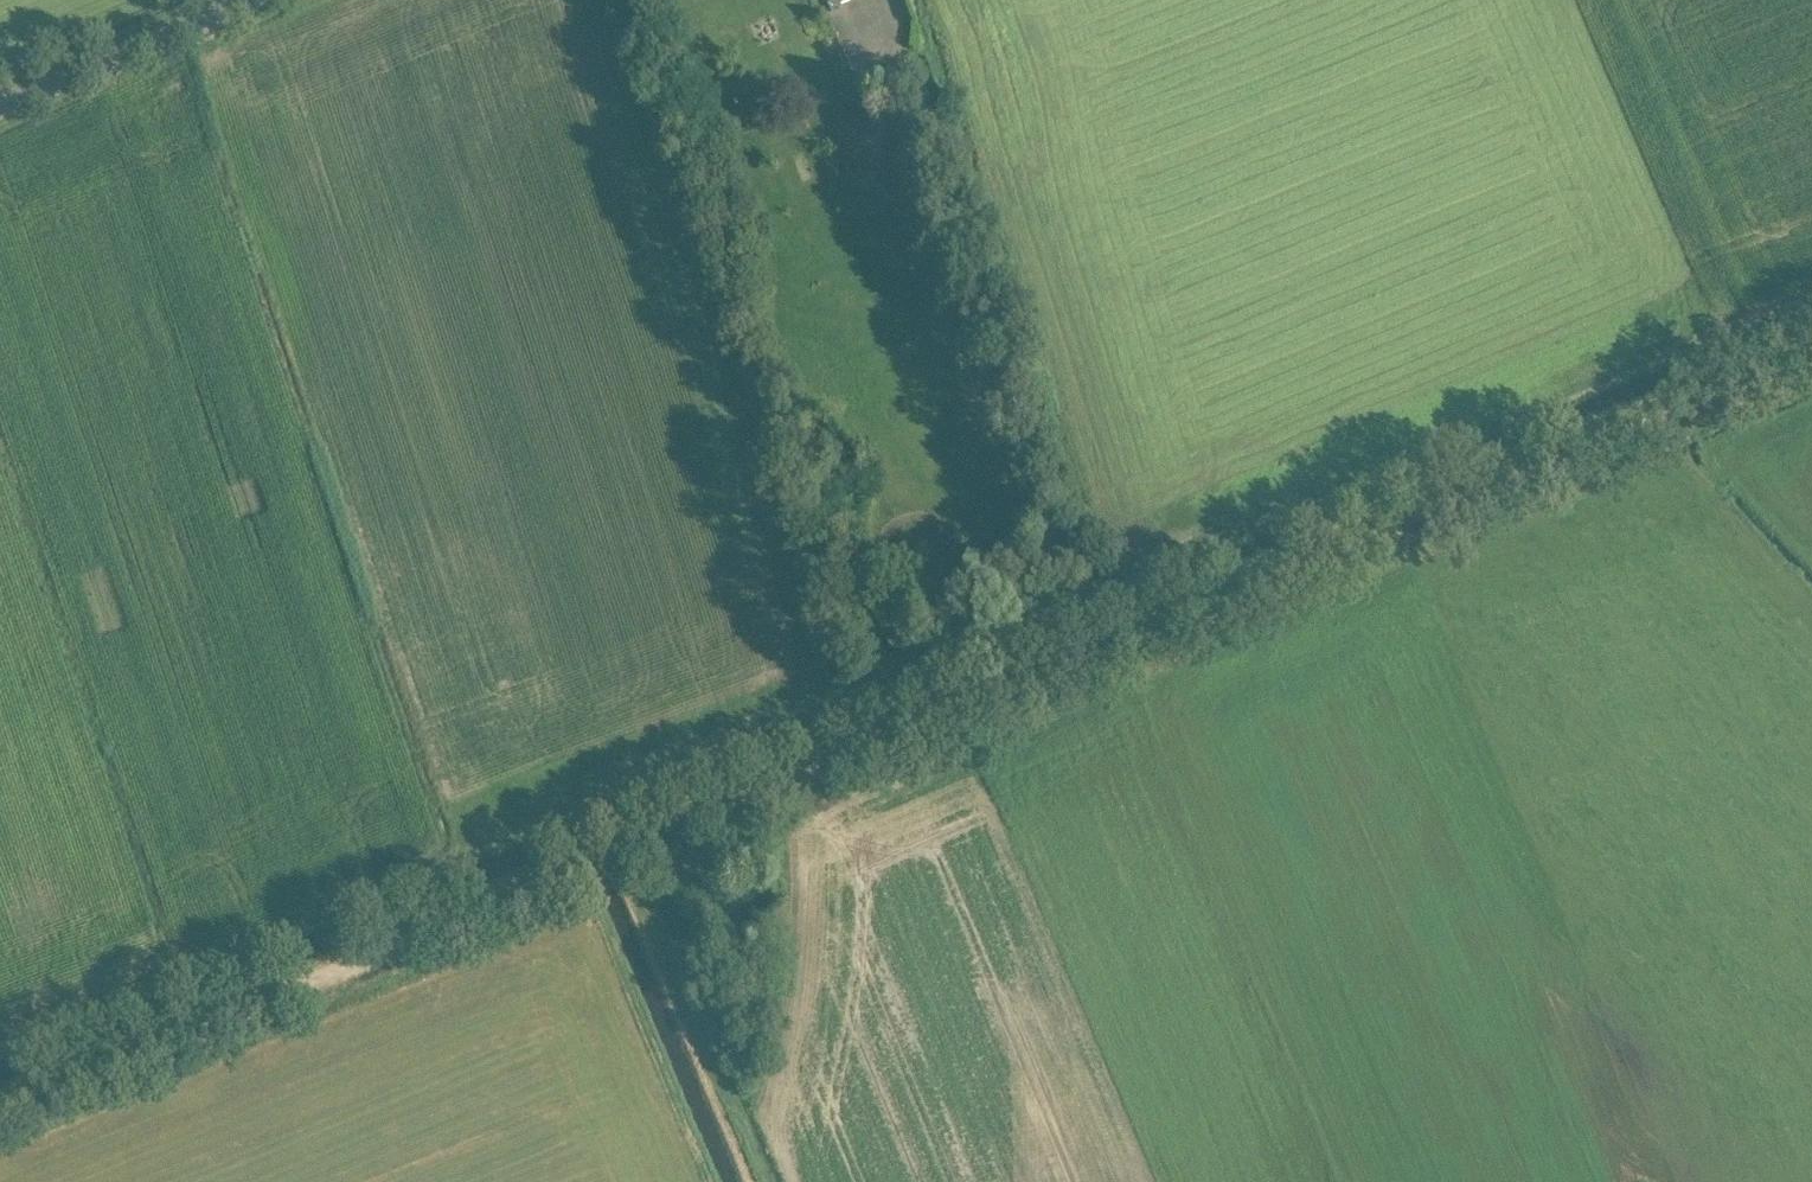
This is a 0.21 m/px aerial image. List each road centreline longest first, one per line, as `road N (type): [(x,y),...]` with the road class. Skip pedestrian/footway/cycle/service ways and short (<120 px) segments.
road 1 (track): [(1811,357),(0,1102)]
road 2 (unclassified): [(0,108),(254,0)]

